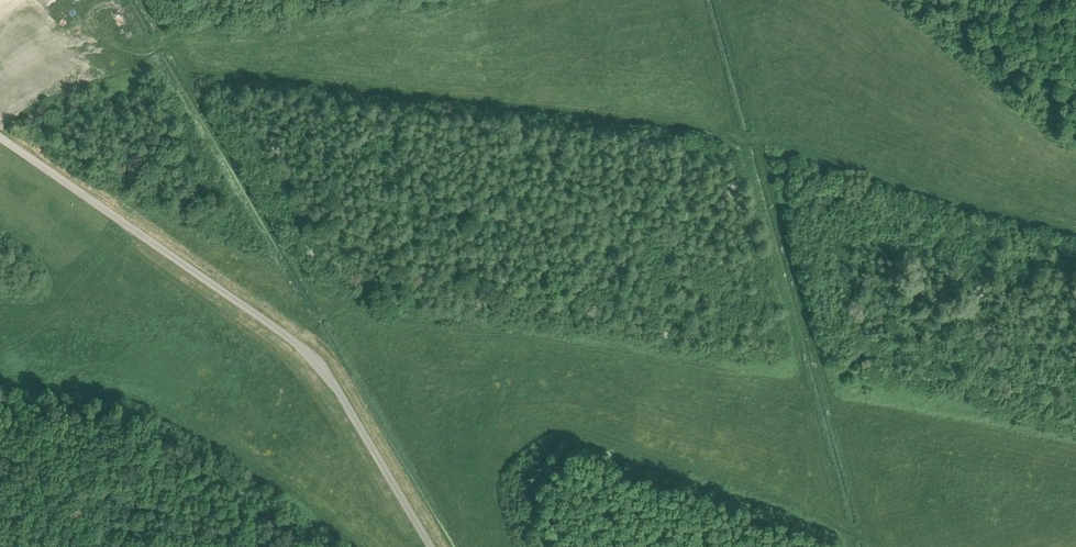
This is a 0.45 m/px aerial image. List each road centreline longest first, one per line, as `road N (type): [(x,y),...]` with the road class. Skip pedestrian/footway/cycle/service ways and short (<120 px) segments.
road 1 (track): [(704,0),(805,369),(322,297),(159,218),(59,291),(0,289)]
road 2 (unclassified): [(430,546),(333,380),(4,145)]

